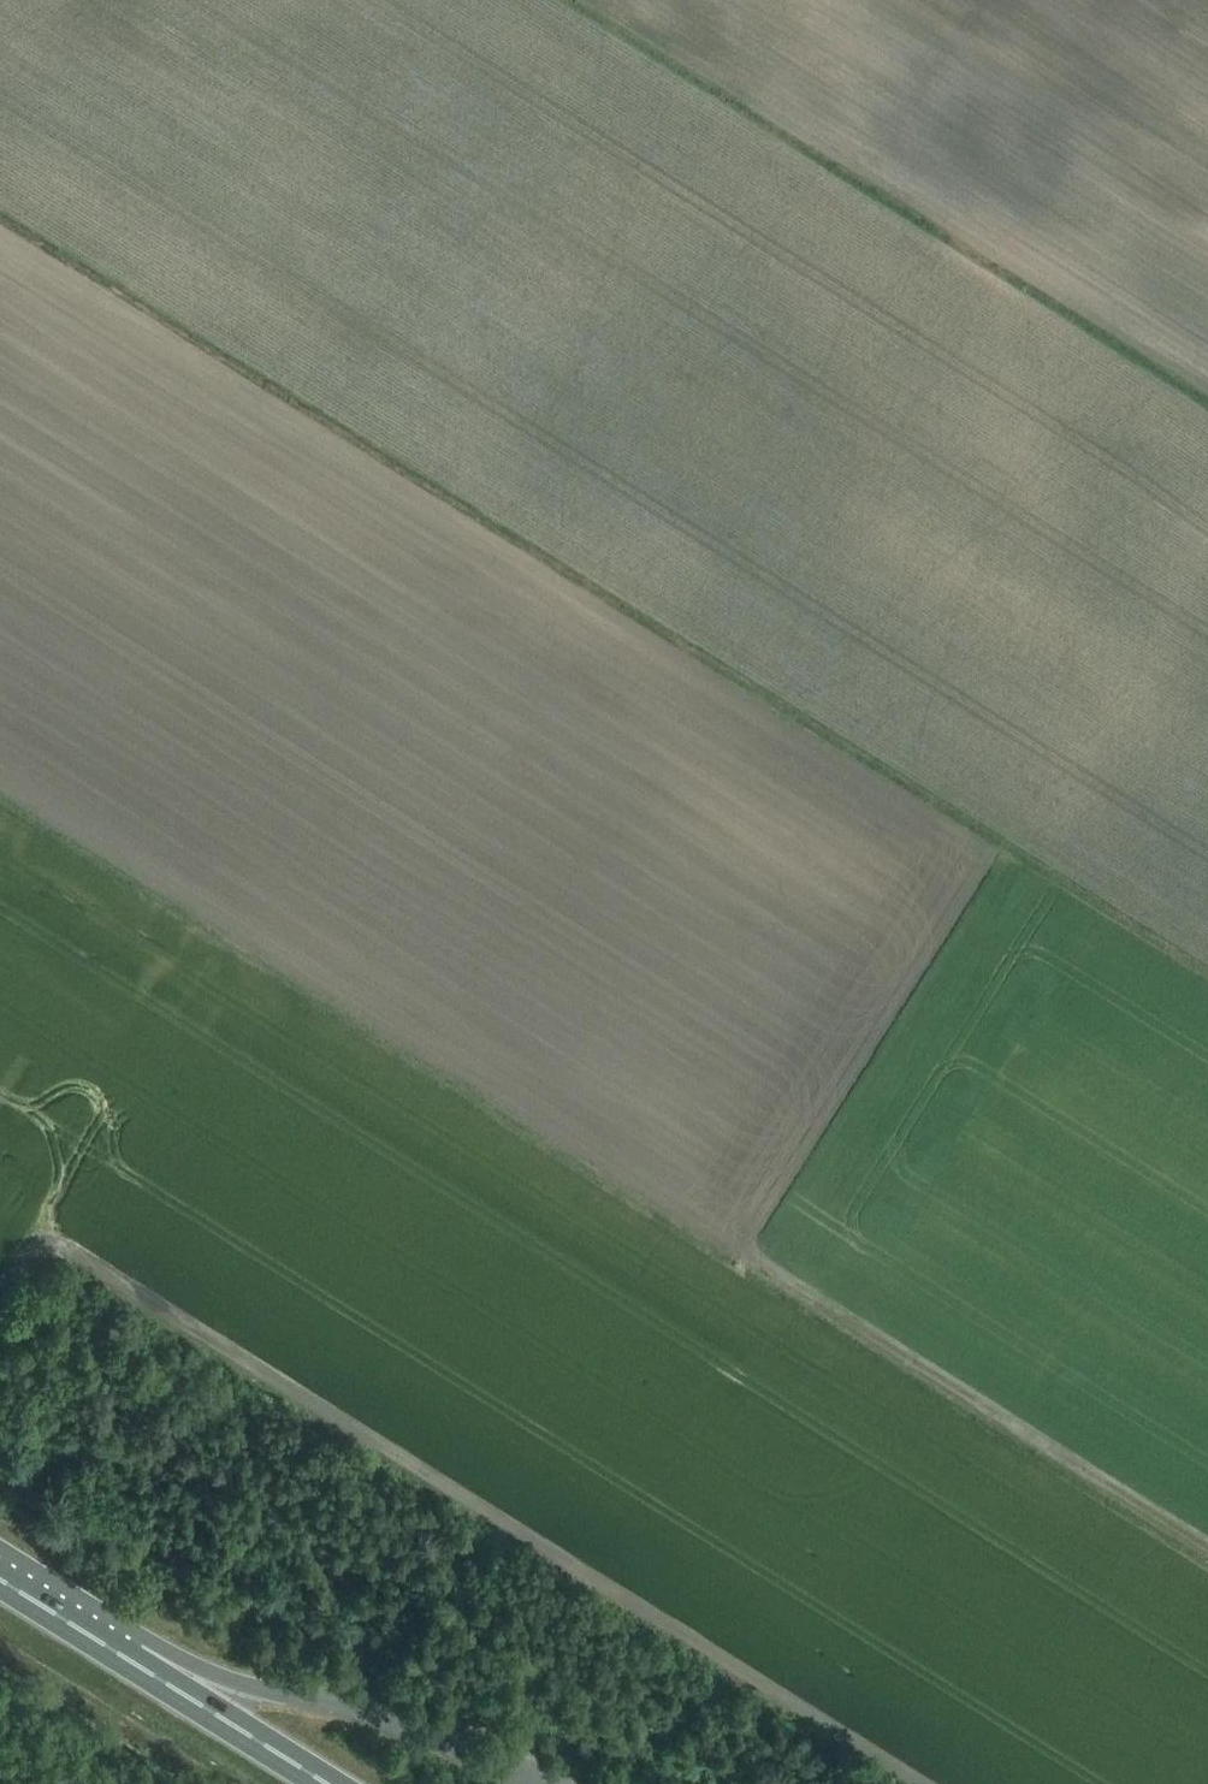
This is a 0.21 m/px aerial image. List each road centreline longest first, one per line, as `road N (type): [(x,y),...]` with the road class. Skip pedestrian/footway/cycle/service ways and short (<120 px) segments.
road 1 (trunk): [(326,1783),(81,1631)]
road 2 (trunk): [(293,1698),(211,1673),(153,1642),(81,1631)]

